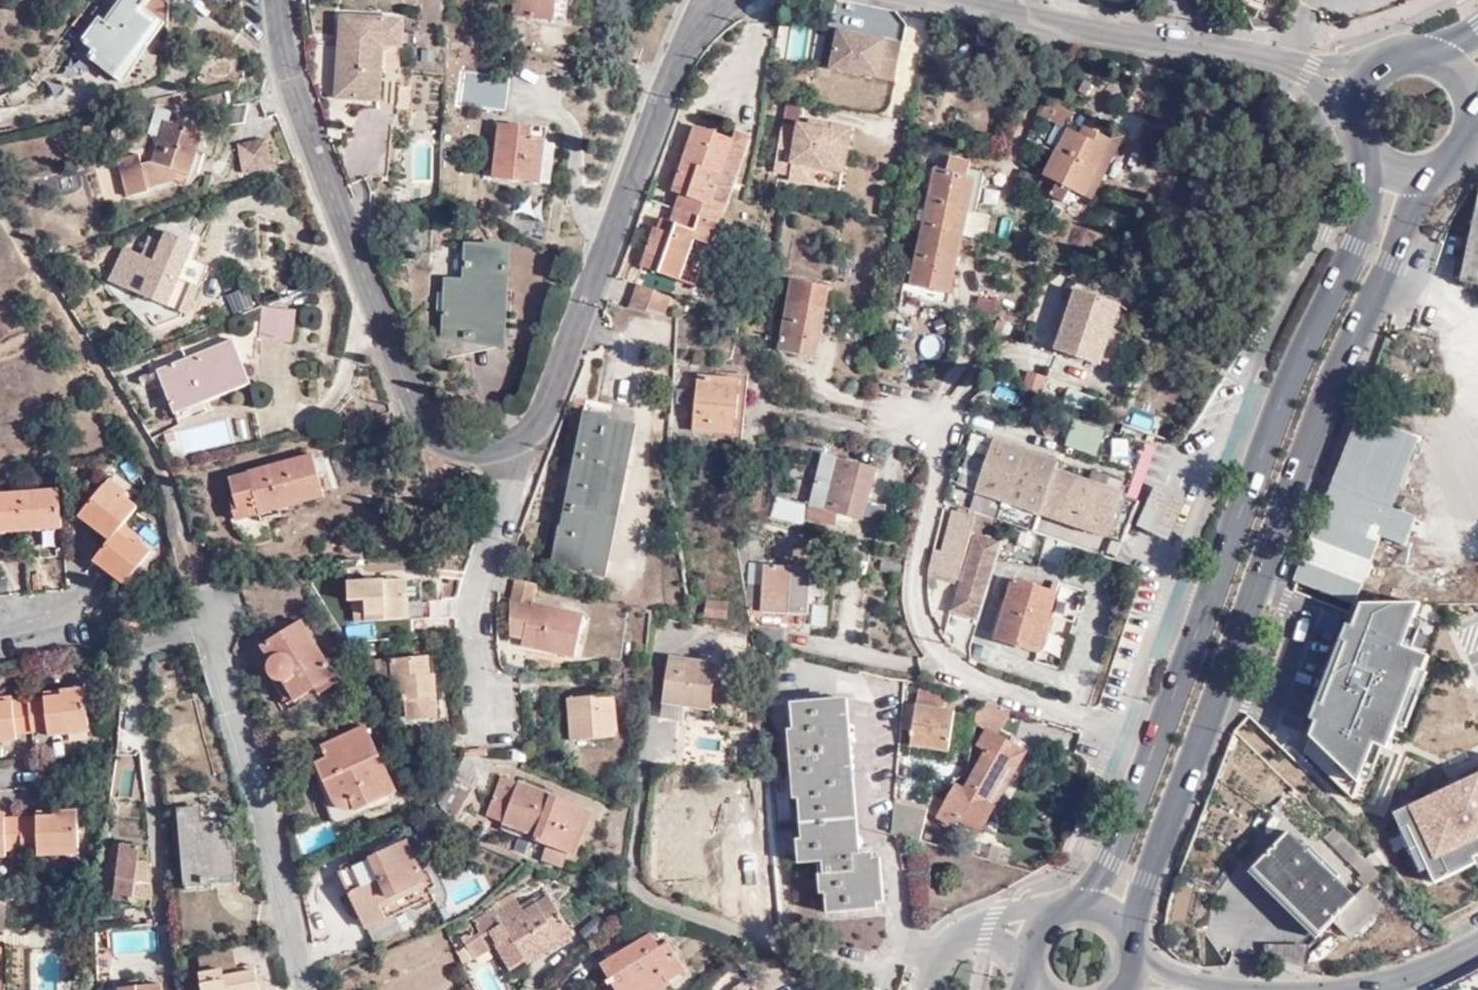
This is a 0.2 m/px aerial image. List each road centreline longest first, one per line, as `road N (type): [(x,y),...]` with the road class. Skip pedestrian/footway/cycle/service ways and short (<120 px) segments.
road 1 (residential): [(273,0),(315,174),(400,386),(425,436),(485,455),(542,418),(692,26),(719,0)]
road 2 (primary): [(1133,924),(1327,400),(1422,177)]
road 3 (primary): [(1375,165),(1368,222),(1266,439),(1114,860),(1083,896)]
road 4 (residential): [(192,569),(252,755),(296,952),(316,989)]
road 5 (residential): [(1006,2),(1175,37),(1355,88)]

